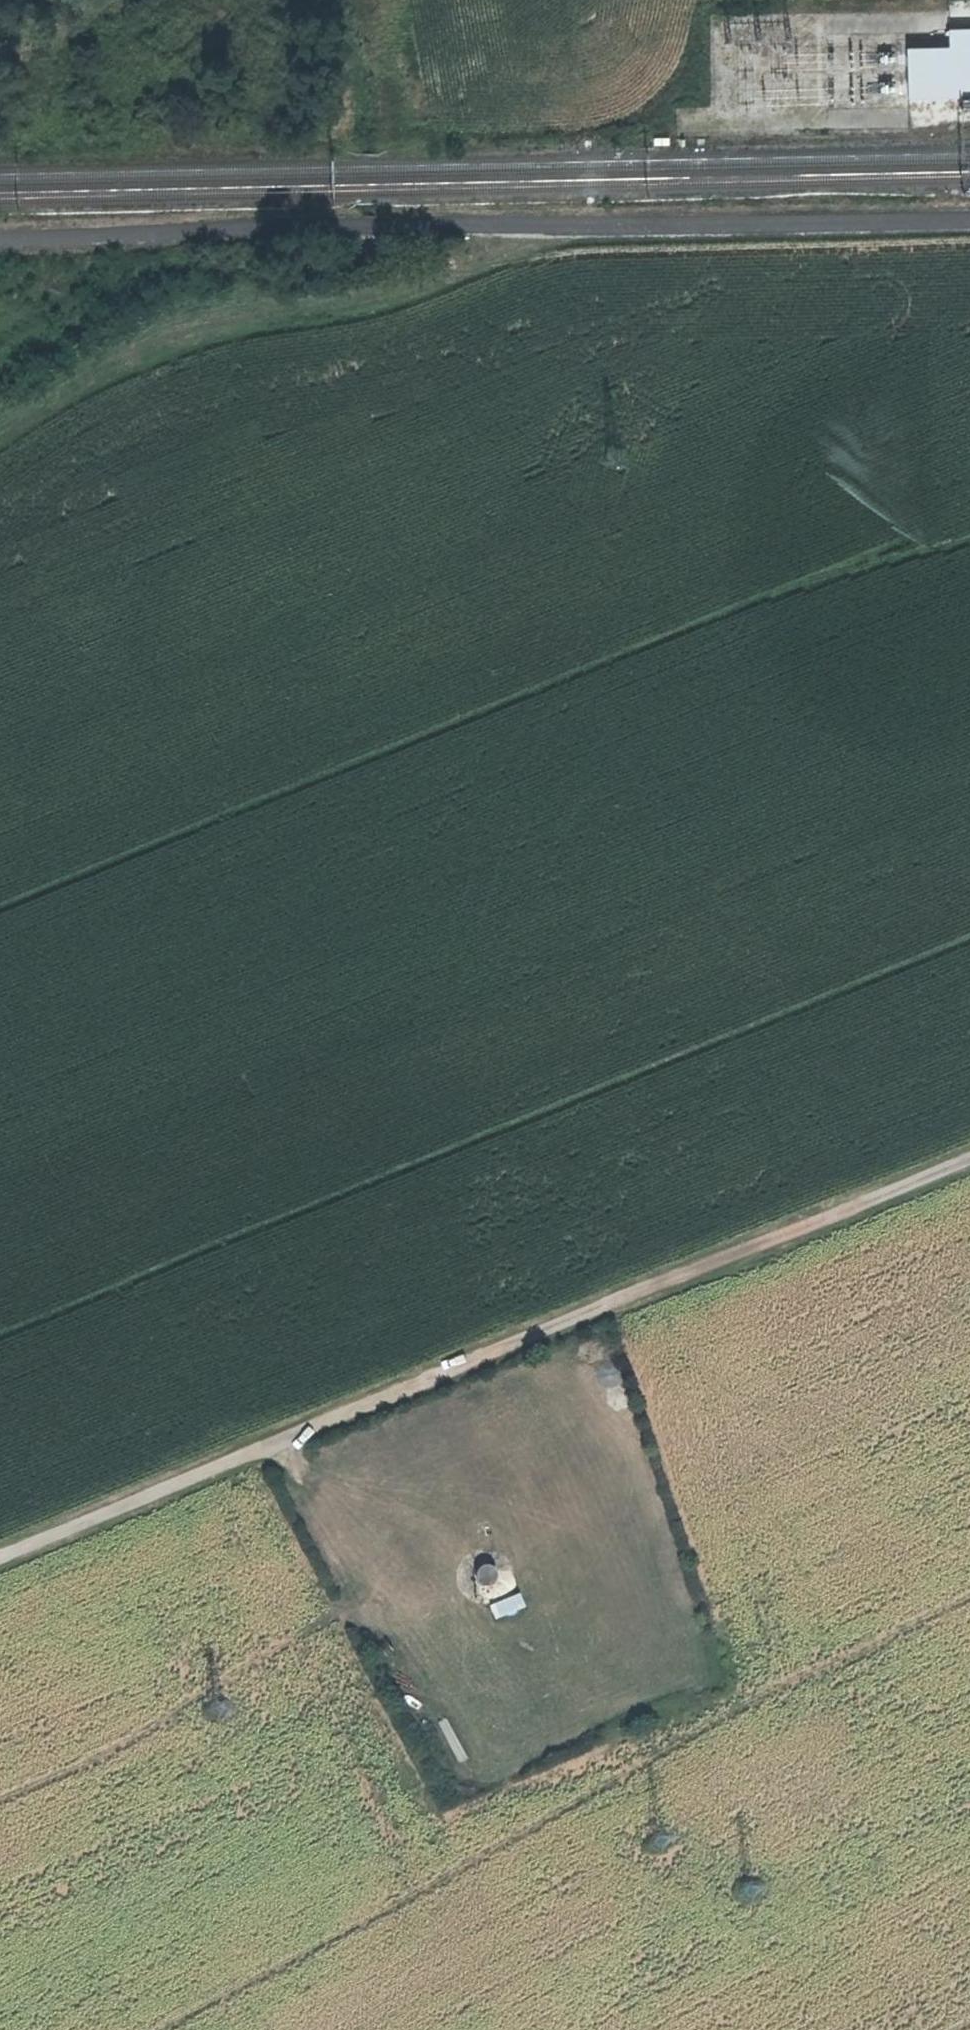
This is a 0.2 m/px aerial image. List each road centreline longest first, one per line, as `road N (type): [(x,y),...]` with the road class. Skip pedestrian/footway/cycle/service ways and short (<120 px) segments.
road 1 (track): [(969,1155),(0,1556)]
road 2 (residential): [(0,241),(969,222)]

